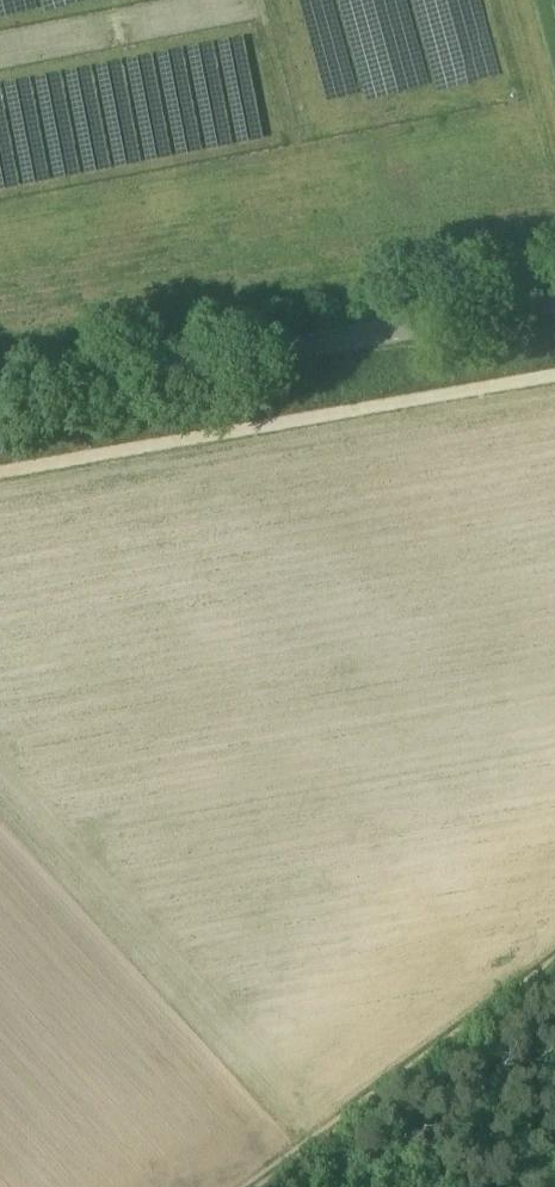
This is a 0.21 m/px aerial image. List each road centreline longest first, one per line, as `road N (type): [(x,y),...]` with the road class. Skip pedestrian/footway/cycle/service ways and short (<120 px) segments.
road 1 (tertiary): [(0,398),(554,301)]
road 2 (track): [(244,1186),(554,961)]

